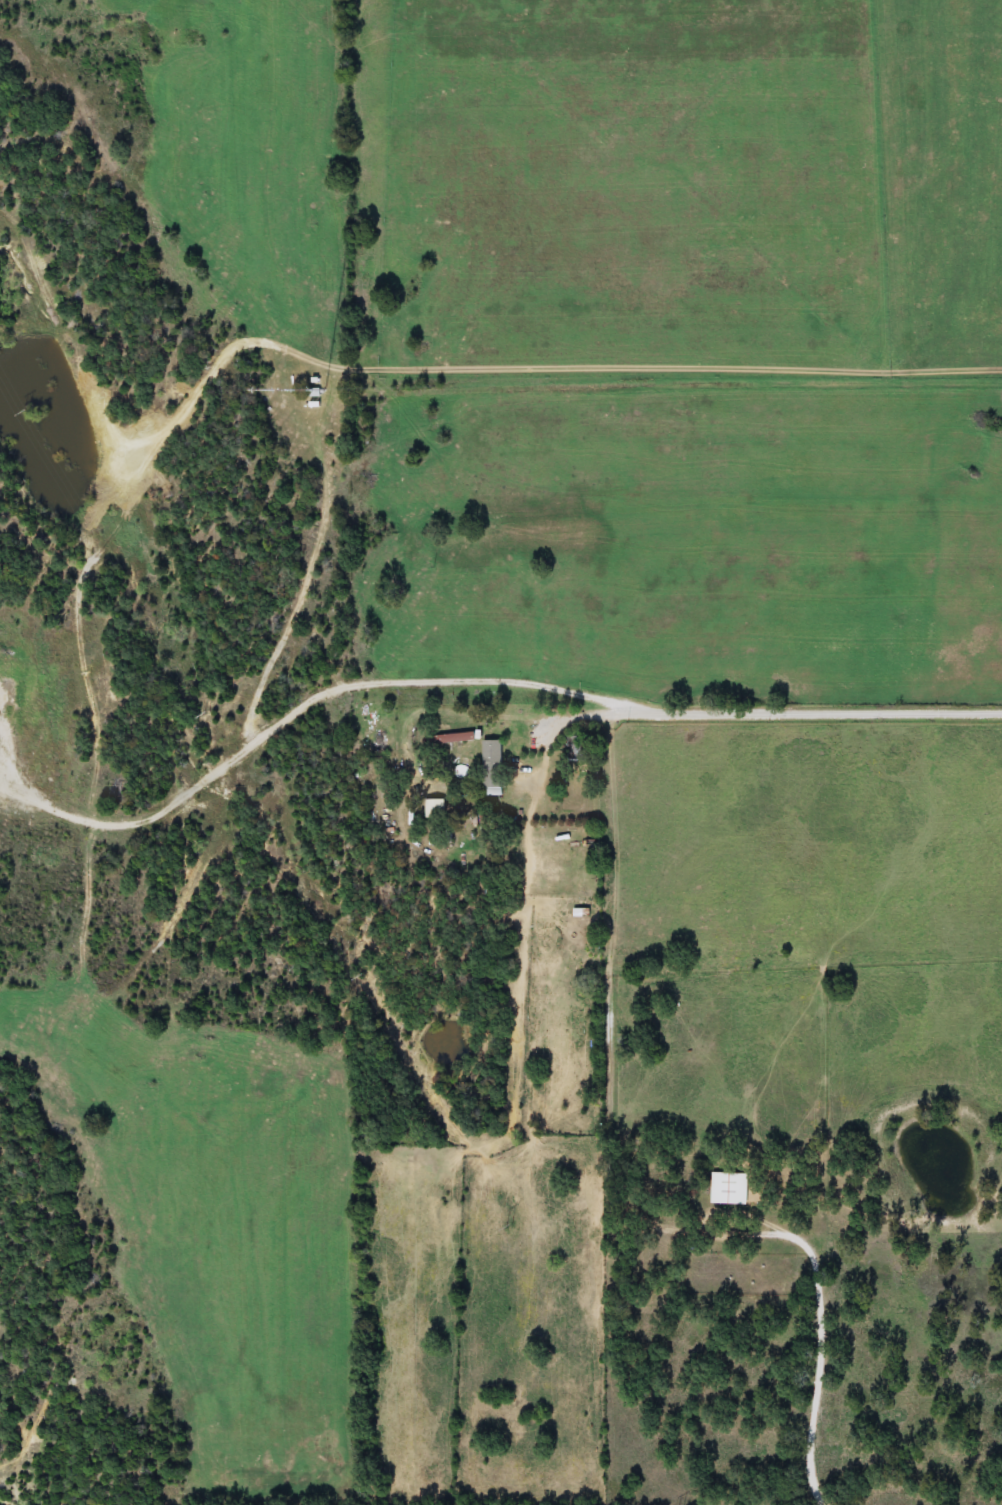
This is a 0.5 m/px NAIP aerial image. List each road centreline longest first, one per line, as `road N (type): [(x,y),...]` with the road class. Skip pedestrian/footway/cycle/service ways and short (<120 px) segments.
road 1 (residential): [(1001,709),(581,711),(540,731)]

